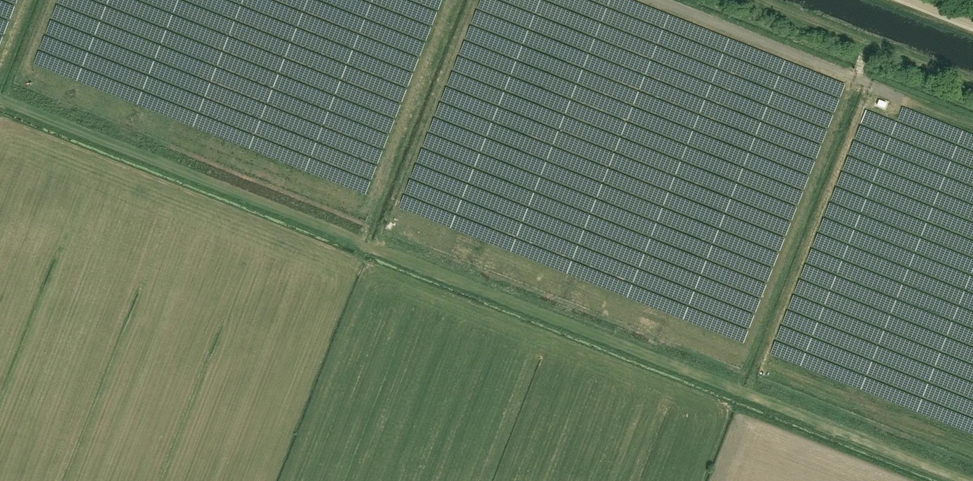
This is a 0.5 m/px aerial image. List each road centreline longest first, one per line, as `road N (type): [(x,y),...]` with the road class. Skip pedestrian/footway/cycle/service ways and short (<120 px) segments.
road 1 (track): [(764,0),(972,80)]

